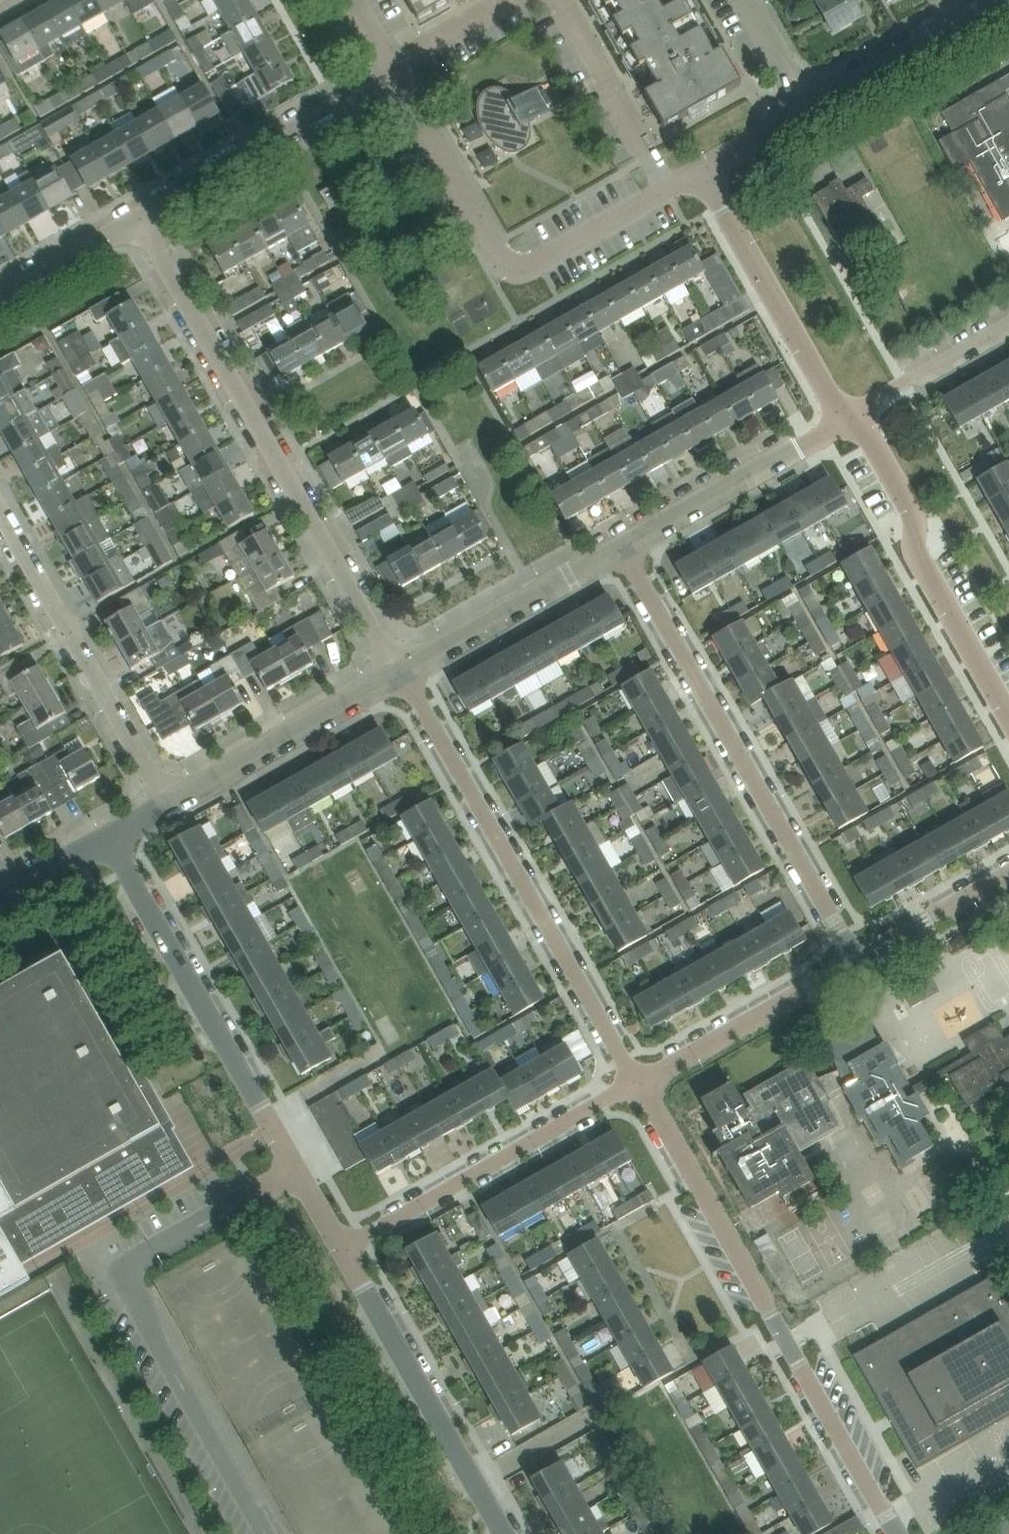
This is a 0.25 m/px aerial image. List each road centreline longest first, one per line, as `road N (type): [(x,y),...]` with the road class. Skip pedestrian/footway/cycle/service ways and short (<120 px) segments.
road 1 (residential): [(896,1533),(633,1083)]
road 2 (residential): [(399,667),(146,214)]
road 3 (residential): [(341,1248),(110,827)]
road 4 (residential): [(633,1083),(399,667)]
road 5 (residential): [(852,958),(619,547)]
road 6 (tertiary): [(667,187),(531,266),(502,261),(393,70)]
road 7 (residential): [(341,1248),(633,1083)]
road 8 (residential): [(158,801),(0,512)]
road 9 (residential): [(501,1533),(341,1248)]
road 10 (tertiary): [(1008,693),(852,415)]
road 11 (residential): [(146,214),(393,70)]
road 12 (tertiary): [(852,415),(711,170)]
road 13 (residential): [(158,801),(399,667)]
road 14 (residential): [(619,547),(852,415)]
road 15 (residential): [(633,1083),(852,958)]
road 16 (residential): [(399,667),(619,547)]
road 17 (residential): [(809,115),(1002,0)]
road 18 (residential): [(559,0),(667,187)]
road 19 (residential): [(852,958),(1008,866)]
road 20 (residential): [(1008,324),(852,415)]
road 21 (residential): [(0,298),(146,214)]
road 22 (residential): [(393,70),(515,0)]
road 23 (residential): [(809,115),(744,0)]
road 24 (residential): [(0,894),(110,827)]

